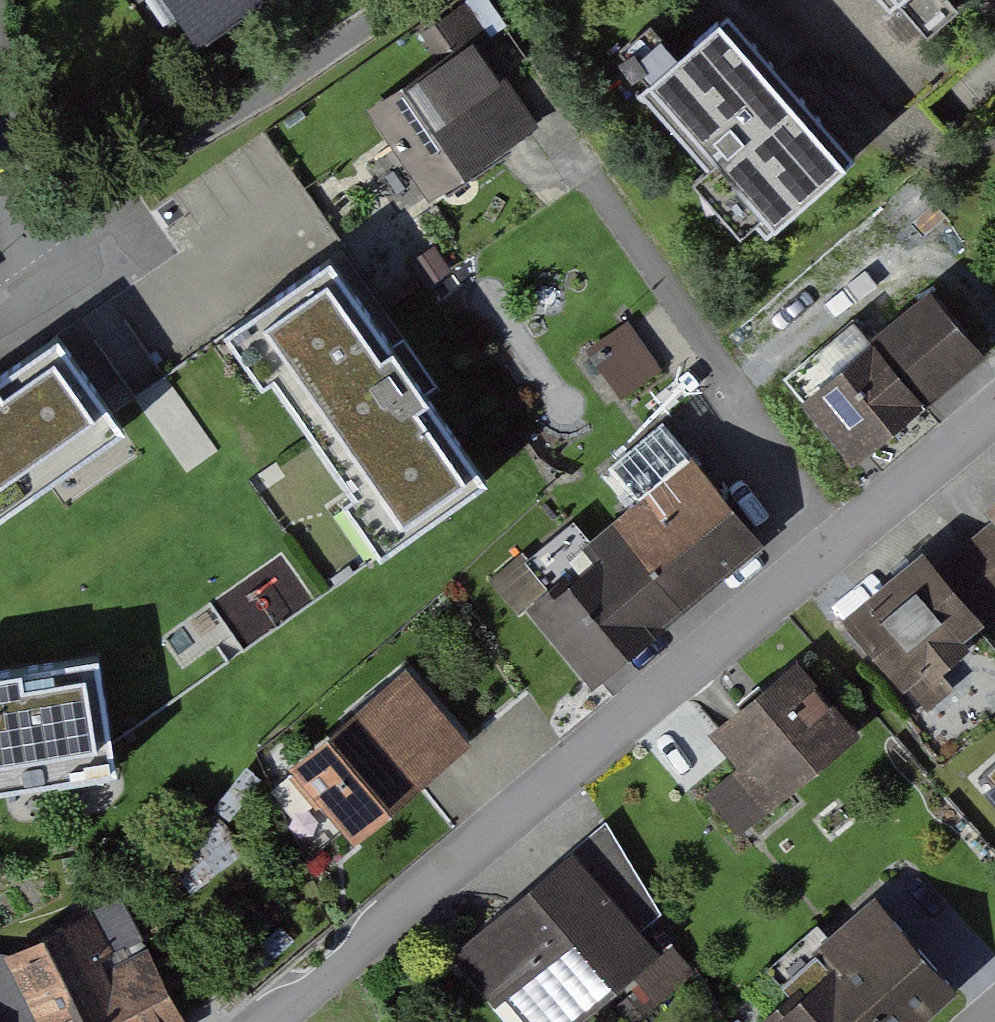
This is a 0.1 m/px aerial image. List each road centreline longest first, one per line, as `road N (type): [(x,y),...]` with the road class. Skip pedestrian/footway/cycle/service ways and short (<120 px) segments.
road 1 (residential): [(266,1021),(546,780),(994,418)]
road 2 (residential): [(0,69),(28,243),(52,285)]

